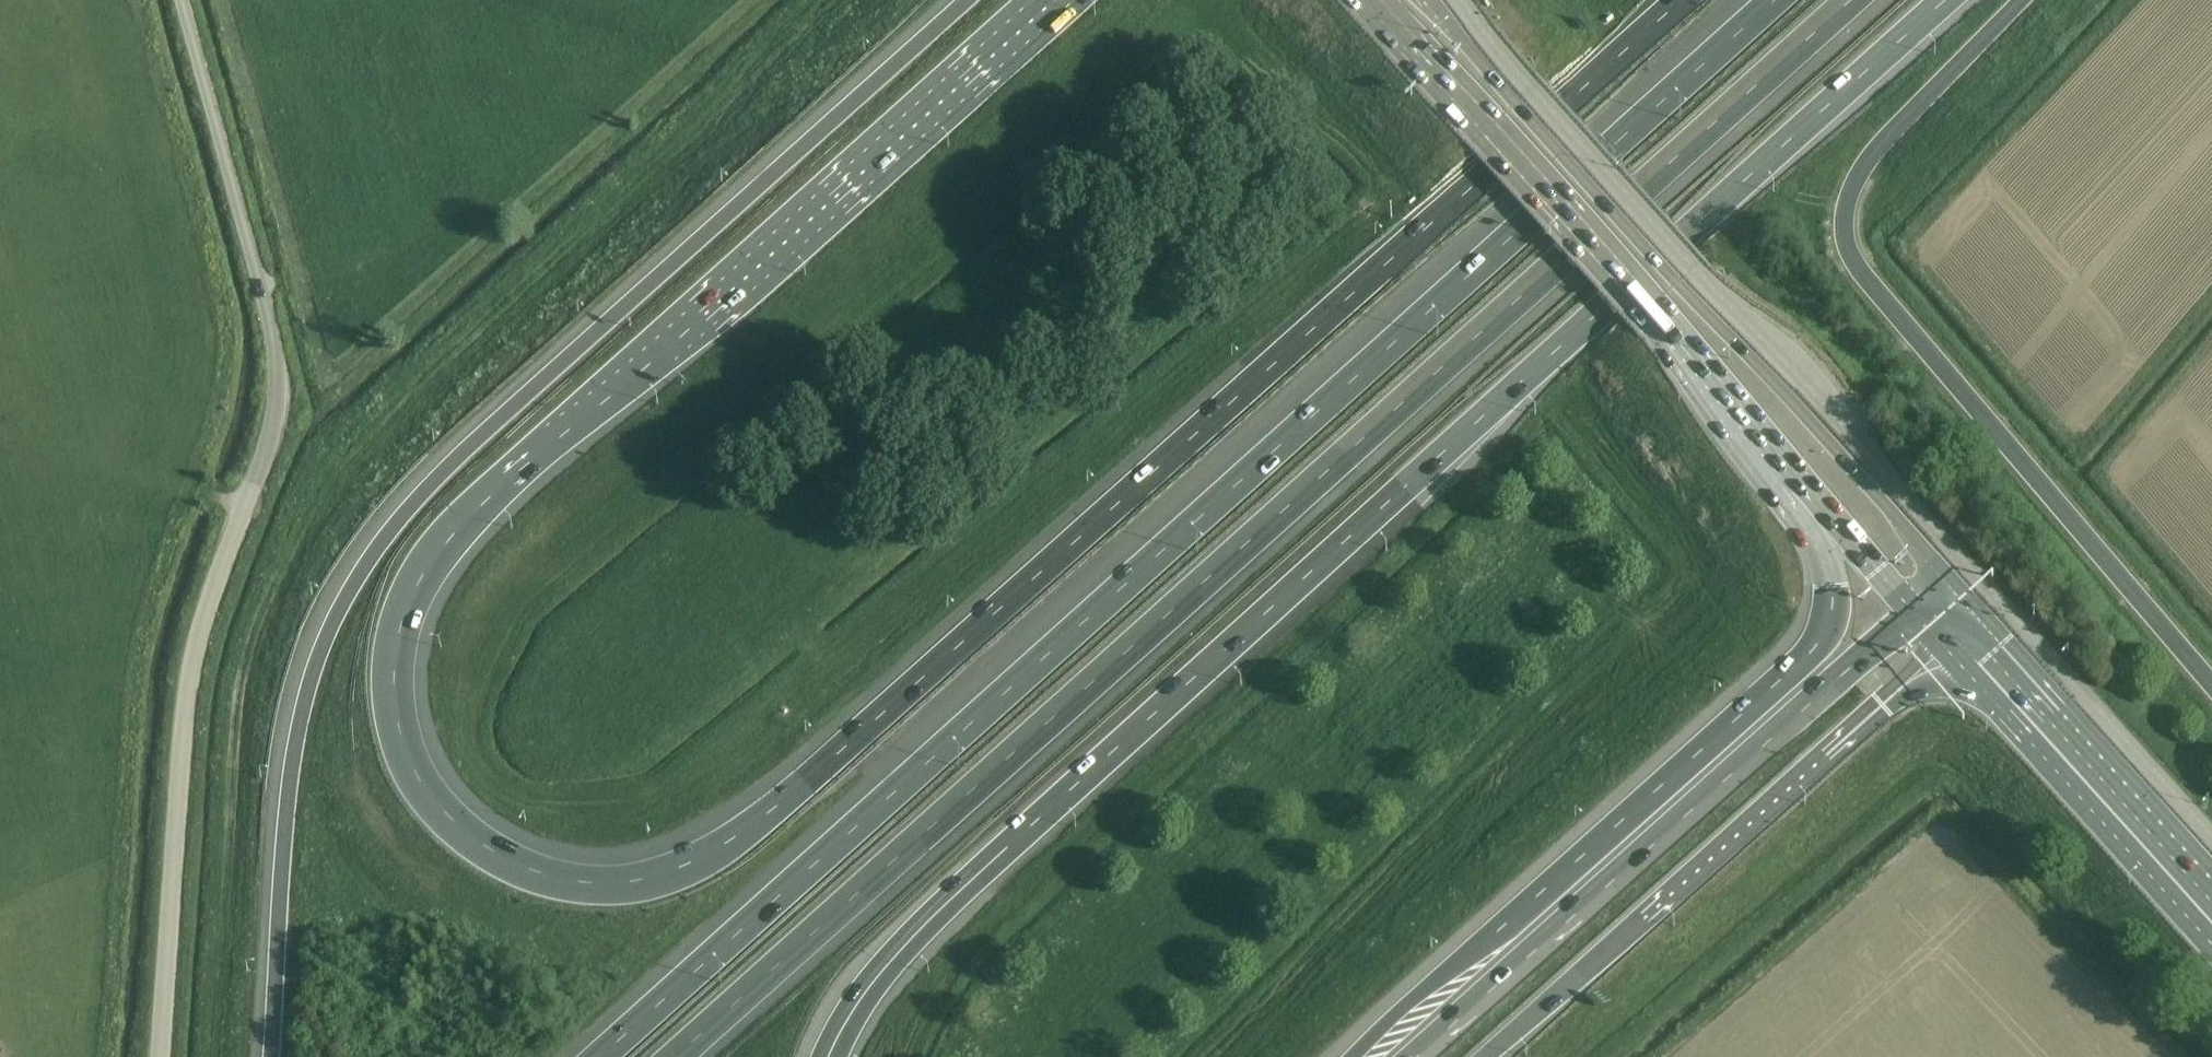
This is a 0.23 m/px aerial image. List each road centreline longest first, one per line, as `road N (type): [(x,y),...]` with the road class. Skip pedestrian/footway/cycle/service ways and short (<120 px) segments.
road 1 (motorway): [(1680,0),(738,835),(679,867),(616,883),(540,874),(475,841),(418,781),(394,709),(398,633),(433,558),(490,496),(664,352),(1053,0)]
road 2 (motorway): [(1774,0),(599,1056)]
road 3 (motorway): [(674,1056),(1849,0)]
road 4 (motorway): [(827,1056),(867,989),(943,906),(1944,0)]
road 5 (motorway): [(967,0),(457,460),(357,576),(329,623),(295,729),(269,1056)]
road 6 (unclassified): [(2211,838),(1532,89),(1460,0)]
road 7 (unclassified): [(158,1056),(186,688),(203,616),(268,441),(276,391),(268,317),(181,0)]
road 8 (motorway): [(1788,477),(1830,582),(1830,610),(1818,642),(1351,1056)]
road 9 (primary): [(1950,580),(1424,0)]
road 10 (motorway): [(1912,613),(1415,1056)]
road 11 (primary): [(1369,0),(1788,477)]
road 12 (motorway): [(1484,1056),(1954,639)]
road 13 (primary): [(1954,639),(2211,925)]
road 14 (primary): [(1788,477),(1912,613)]

